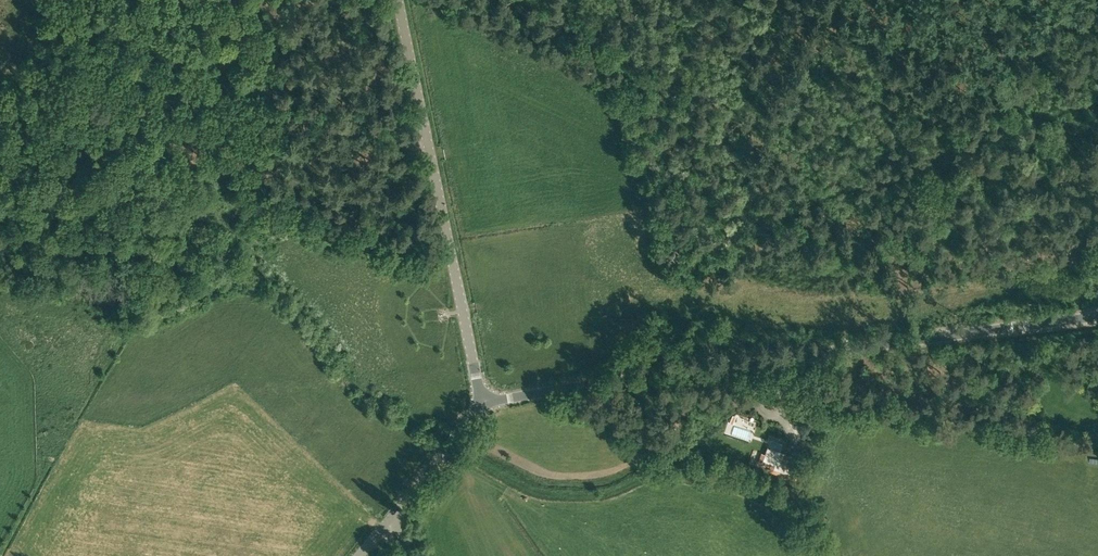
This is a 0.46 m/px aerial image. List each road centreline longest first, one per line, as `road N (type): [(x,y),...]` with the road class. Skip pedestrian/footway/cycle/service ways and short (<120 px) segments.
road 1 (unclassified): [(1097,320),(538,394),(484,411)]
road 2 (unclassified): [(484,411),(399,0)]
road 3 (unclassified): [(393,519),(484,411)]

